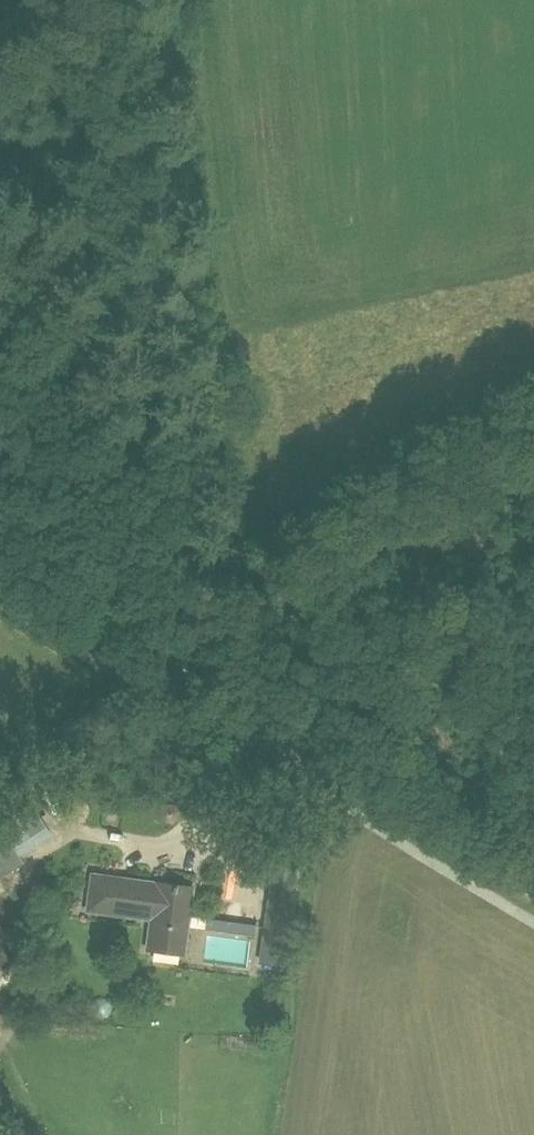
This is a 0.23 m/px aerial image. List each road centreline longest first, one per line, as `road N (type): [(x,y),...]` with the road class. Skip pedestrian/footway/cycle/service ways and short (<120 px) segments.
road 1 (tertiary): [(0,568),(533,886)]

